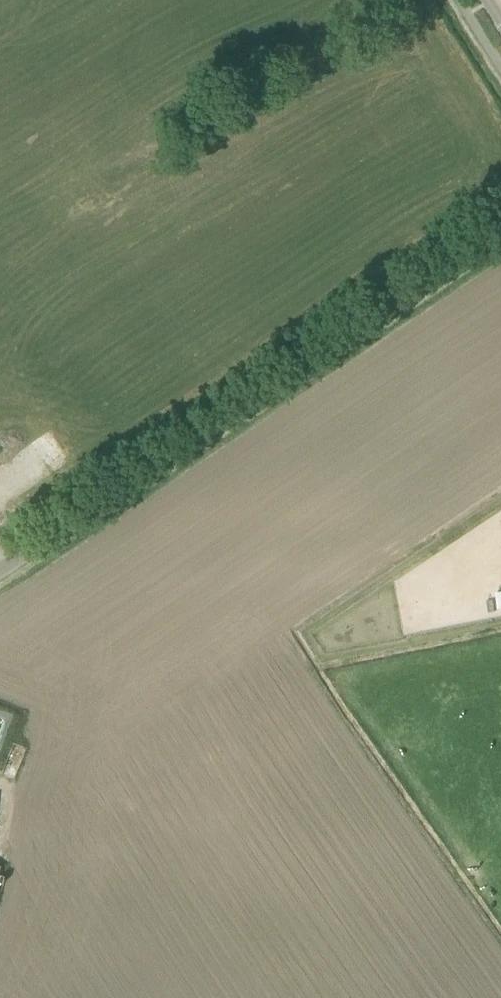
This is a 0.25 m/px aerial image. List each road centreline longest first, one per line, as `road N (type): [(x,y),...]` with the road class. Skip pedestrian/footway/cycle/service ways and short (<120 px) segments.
road 1 (unclassified): [(0,570),(500,236)]

